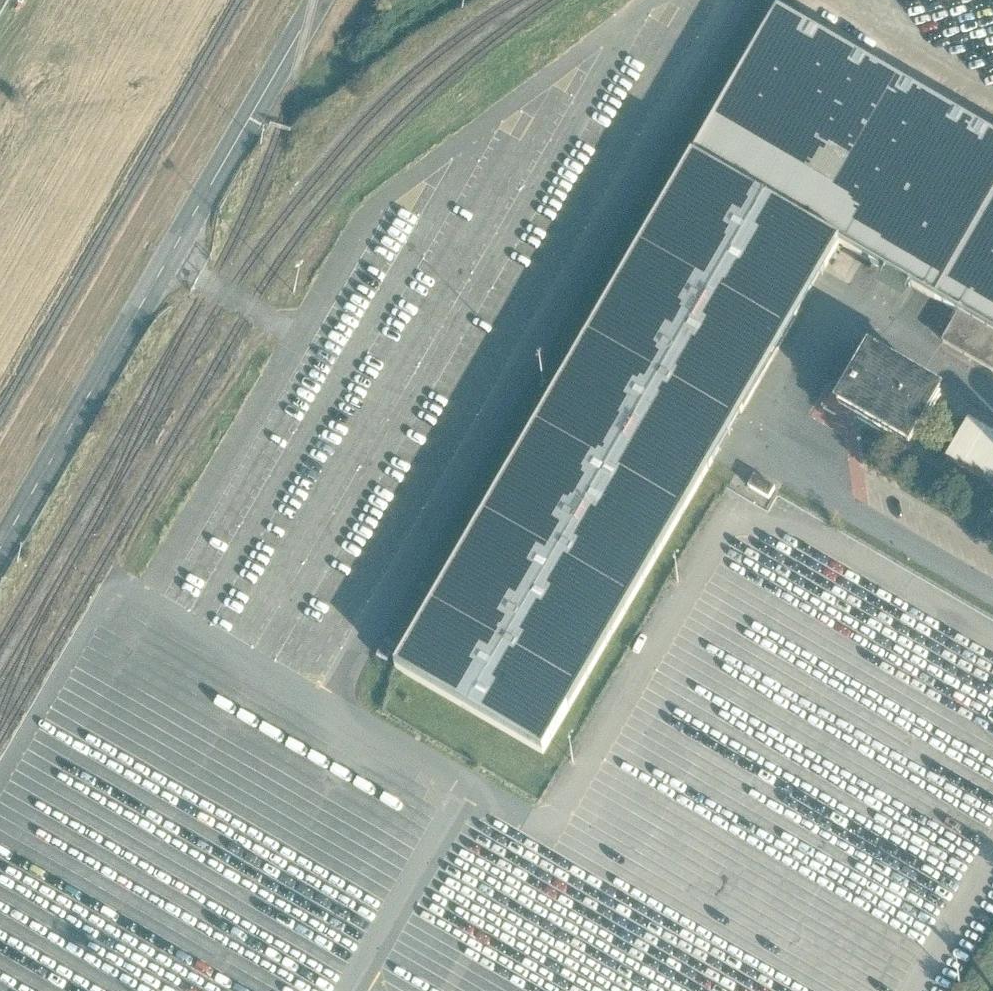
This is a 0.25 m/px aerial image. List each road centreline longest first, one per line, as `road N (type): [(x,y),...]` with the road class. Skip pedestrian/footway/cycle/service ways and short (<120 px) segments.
road 1 (unclassified): [(319,0),(0,554)]
road 2 (unclassified): [(473,788),(351,990)]

